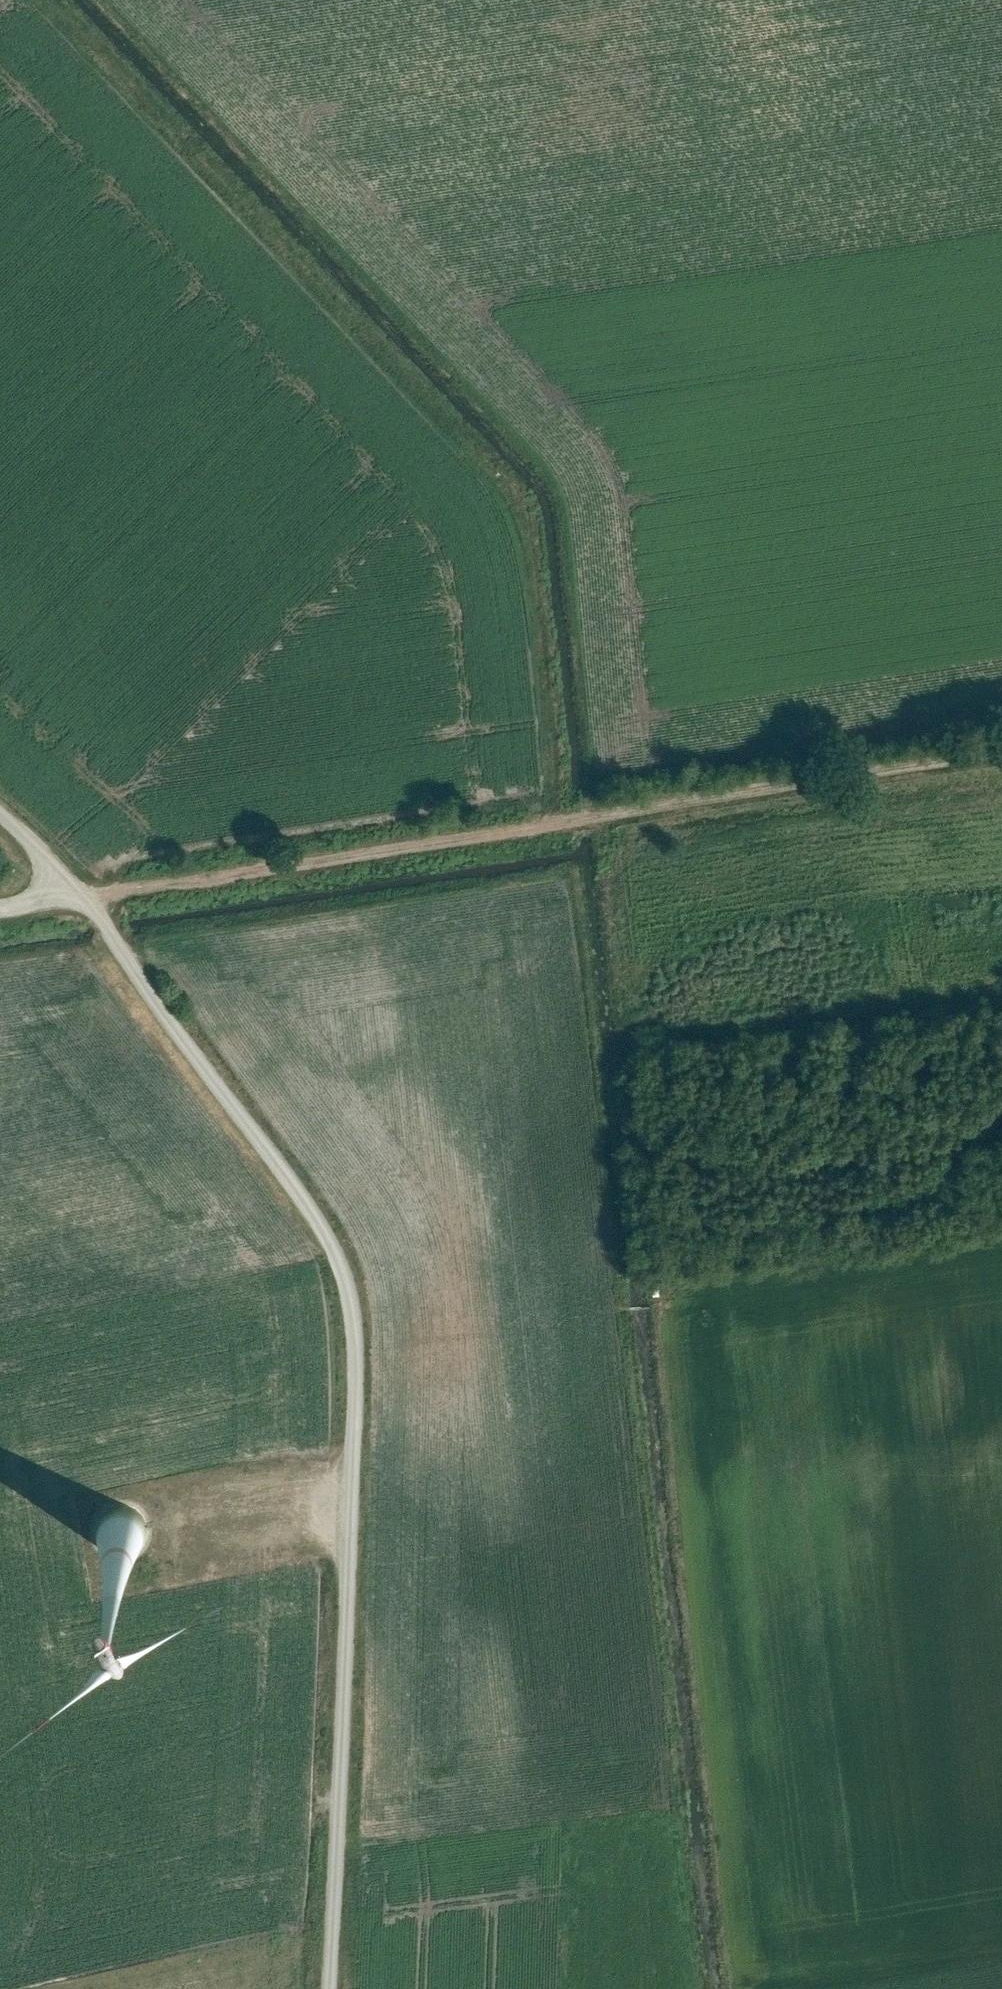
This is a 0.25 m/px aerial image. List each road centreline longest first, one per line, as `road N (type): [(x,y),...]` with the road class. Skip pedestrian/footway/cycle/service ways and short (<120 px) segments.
road 1 (track): [(87,899),(233,1112),(334,1241),(349,1285),(355,1338),(331,1988)]
road 2 (track): [(0,913),(1001,753)]

